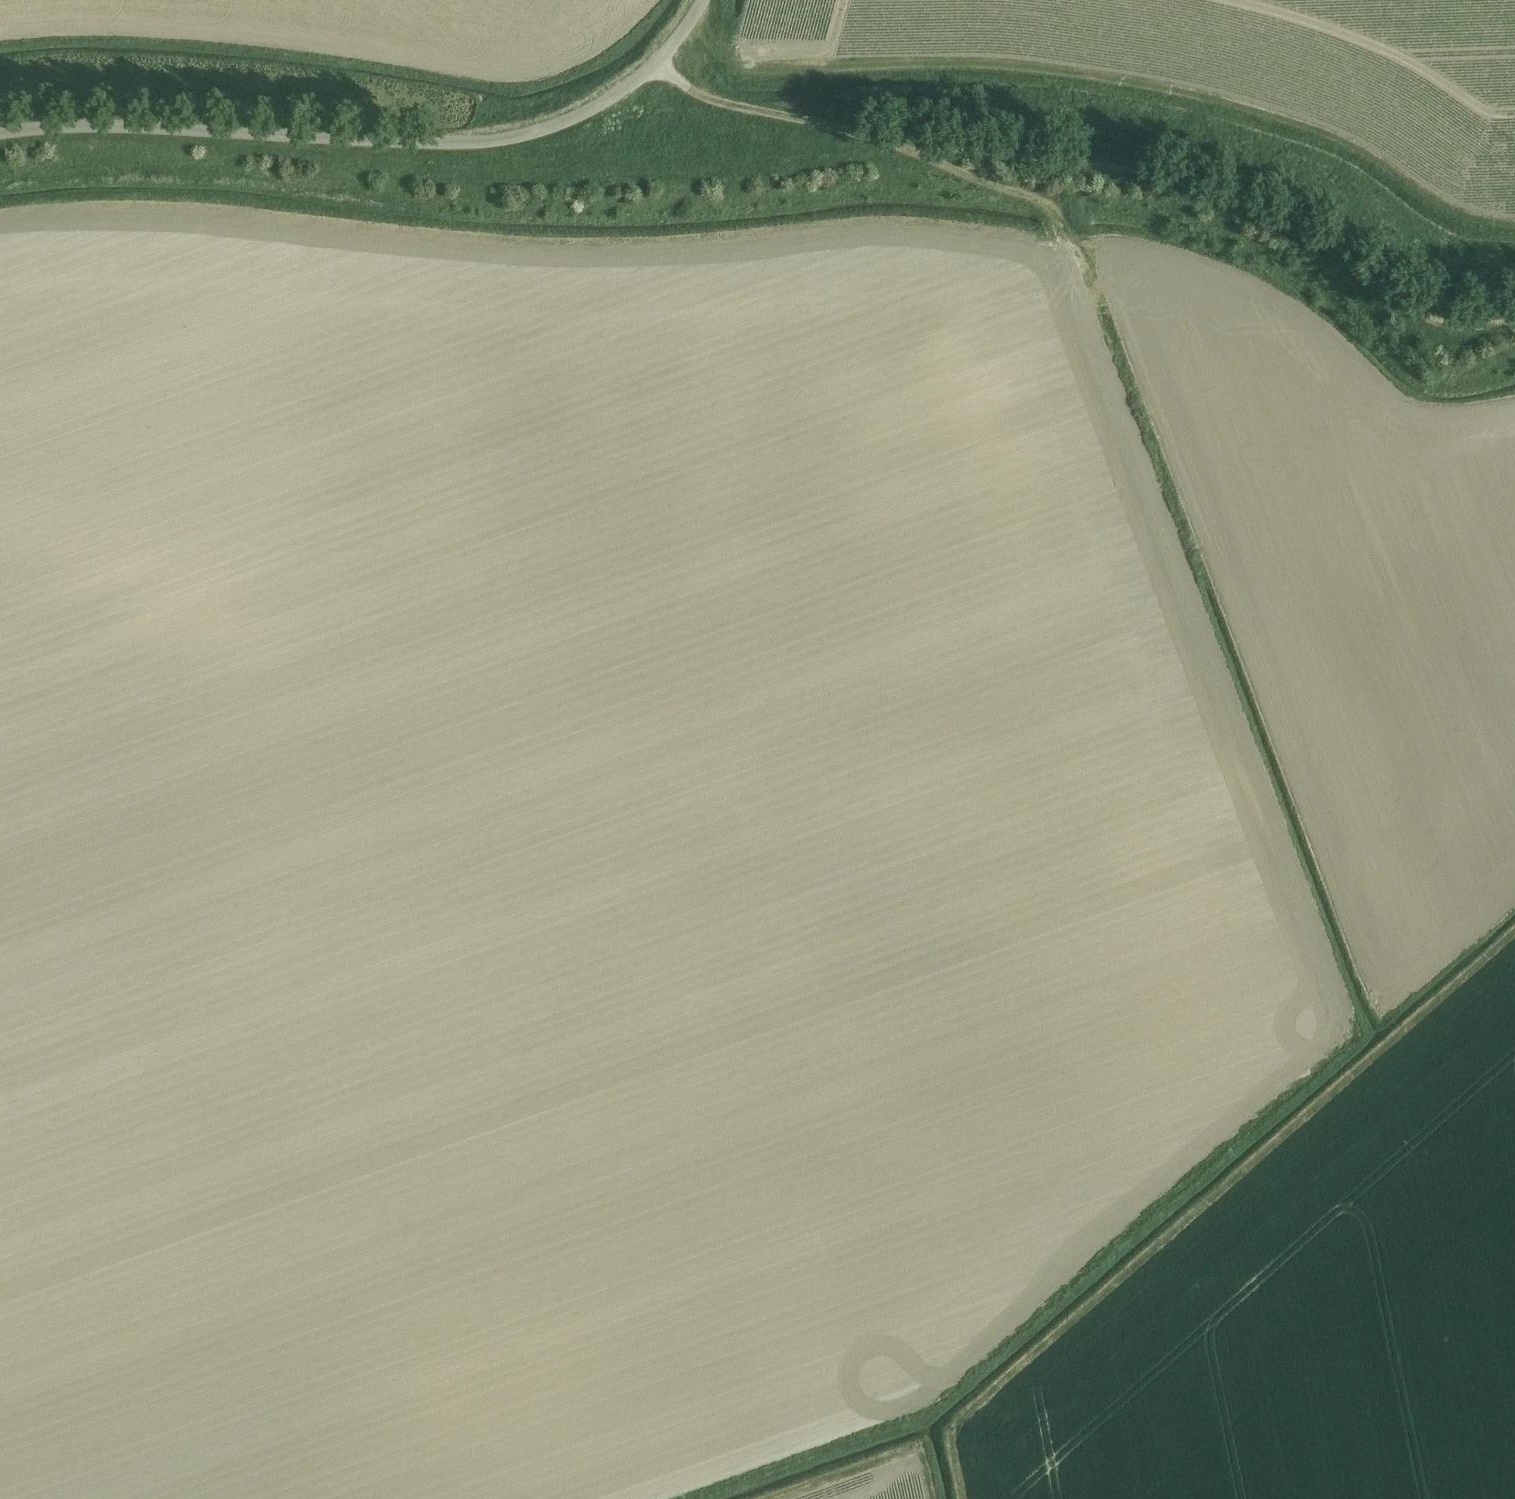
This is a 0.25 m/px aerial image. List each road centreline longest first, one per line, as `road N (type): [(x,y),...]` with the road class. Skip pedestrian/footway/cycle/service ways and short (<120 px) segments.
road 1 (unclassified): [(0,122),(120,118),(411,140),(498,137),(567,118),(659,61),(697,0)]
road 2 (track): [(1040,203),(897,136),(697,90),(659,61)]

